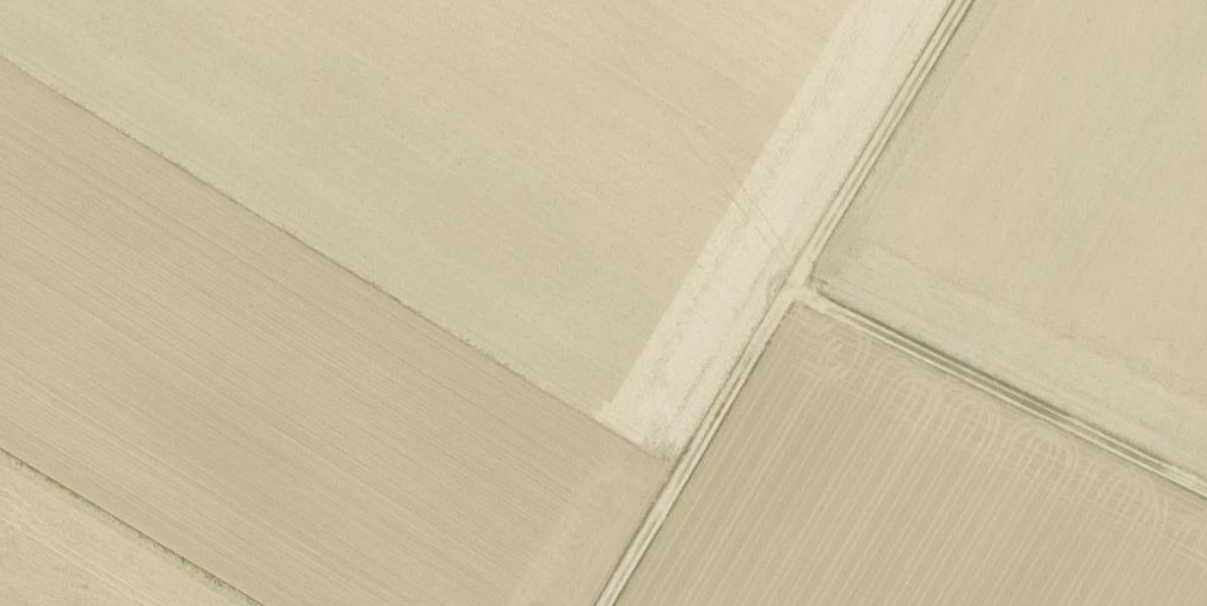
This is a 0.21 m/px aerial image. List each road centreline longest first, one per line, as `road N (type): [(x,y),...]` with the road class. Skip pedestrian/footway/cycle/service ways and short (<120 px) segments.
road 1 (track): [(614,605),(967,0)]
road 2 (track): [(794,290),(1206,497)]

